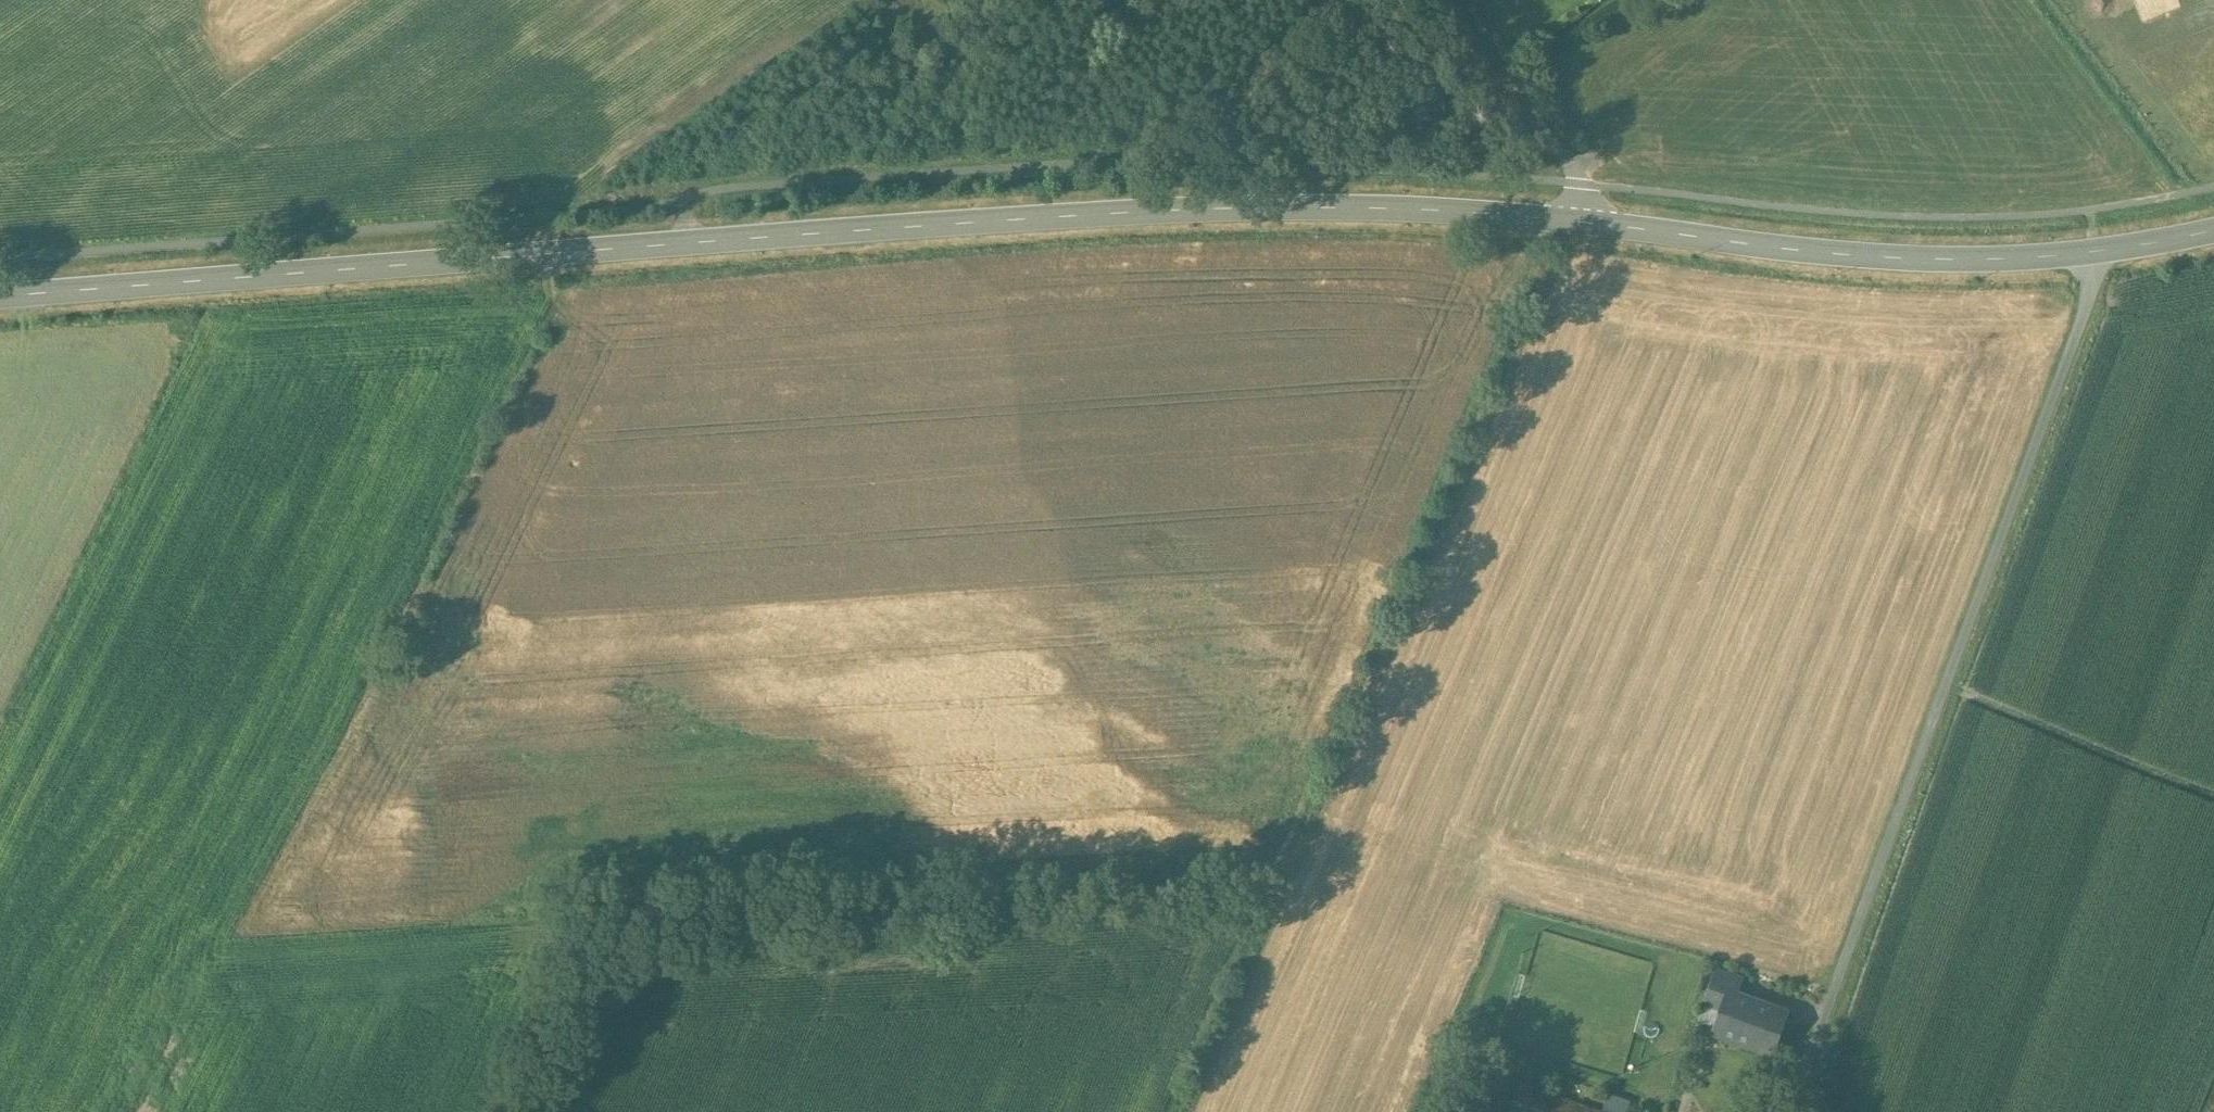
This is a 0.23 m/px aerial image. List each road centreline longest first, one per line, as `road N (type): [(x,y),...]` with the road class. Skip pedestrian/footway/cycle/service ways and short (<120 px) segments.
road 1 (tertiary): [(0,297),(1174,211),(1385,208),(1583,223)]
road 2 (tertiary): [(1583,223),(1907,259),(2093,253),(2213,232)]
road 3 (residential): [(1442,0),(1582,186),(1583,223)]

